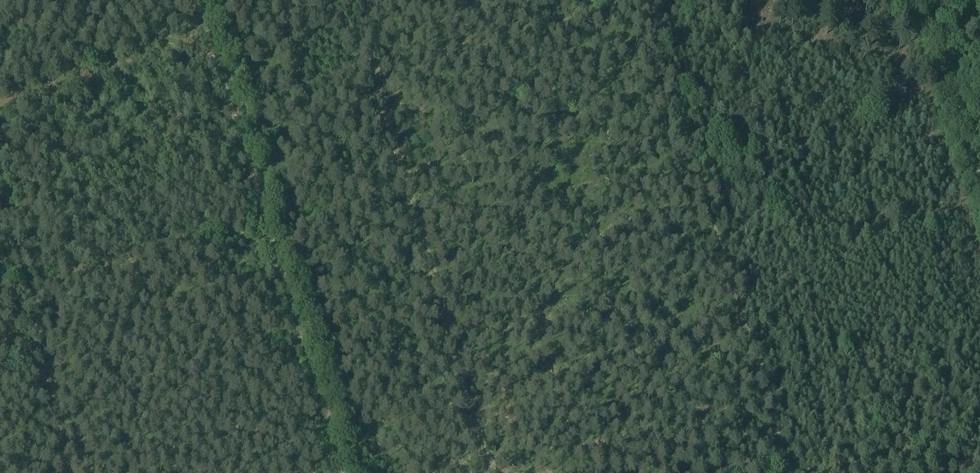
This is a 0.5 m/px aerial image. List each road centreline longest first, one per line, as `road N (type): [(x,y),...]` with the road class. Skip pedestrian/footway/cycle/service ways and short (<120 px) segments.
road 1 (track): [(343,472),(196,0)]
road 2 (track): [(979,187),(922,0)]

